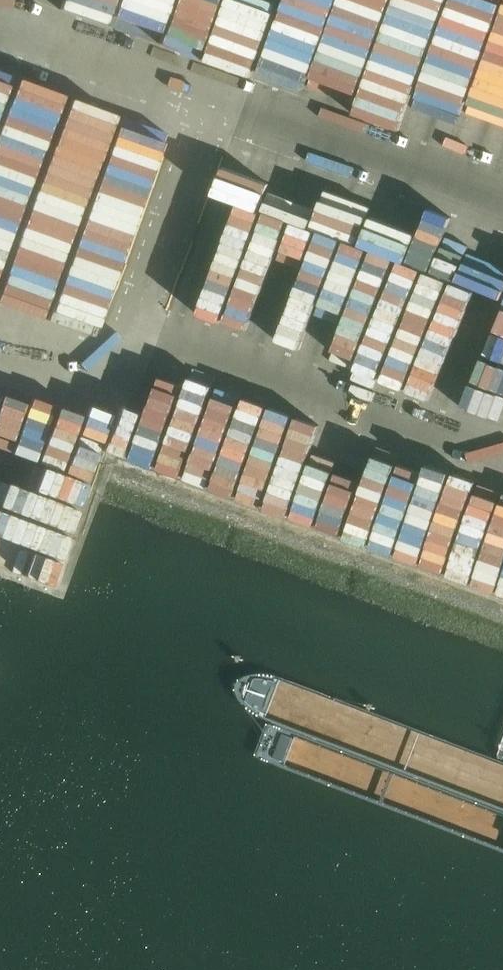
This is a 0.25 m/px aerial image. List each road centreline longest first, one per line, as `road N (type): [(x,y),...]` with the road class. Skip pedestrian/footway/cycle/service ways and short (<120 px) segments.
road 1 (unclassified): [(197,479),(502,589)]

